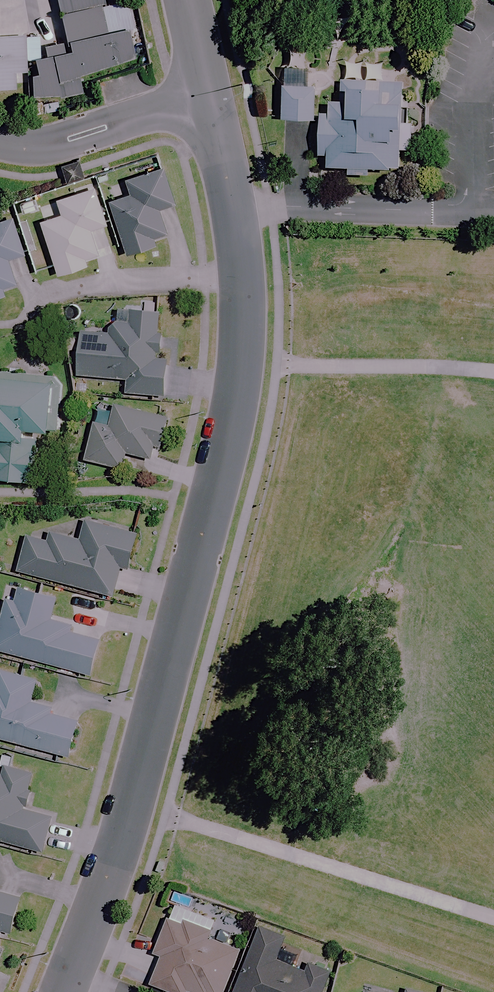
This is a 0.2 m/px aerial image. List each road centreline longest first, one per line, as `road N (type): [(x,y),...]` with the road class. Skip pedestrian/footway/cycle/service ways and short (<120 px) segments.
road 1 (tertiary): [(62,991),(120,840),(245,362),(240,217),(215,97)]
road 2 (residential): [(215,97),(69,139),(0,140)]

